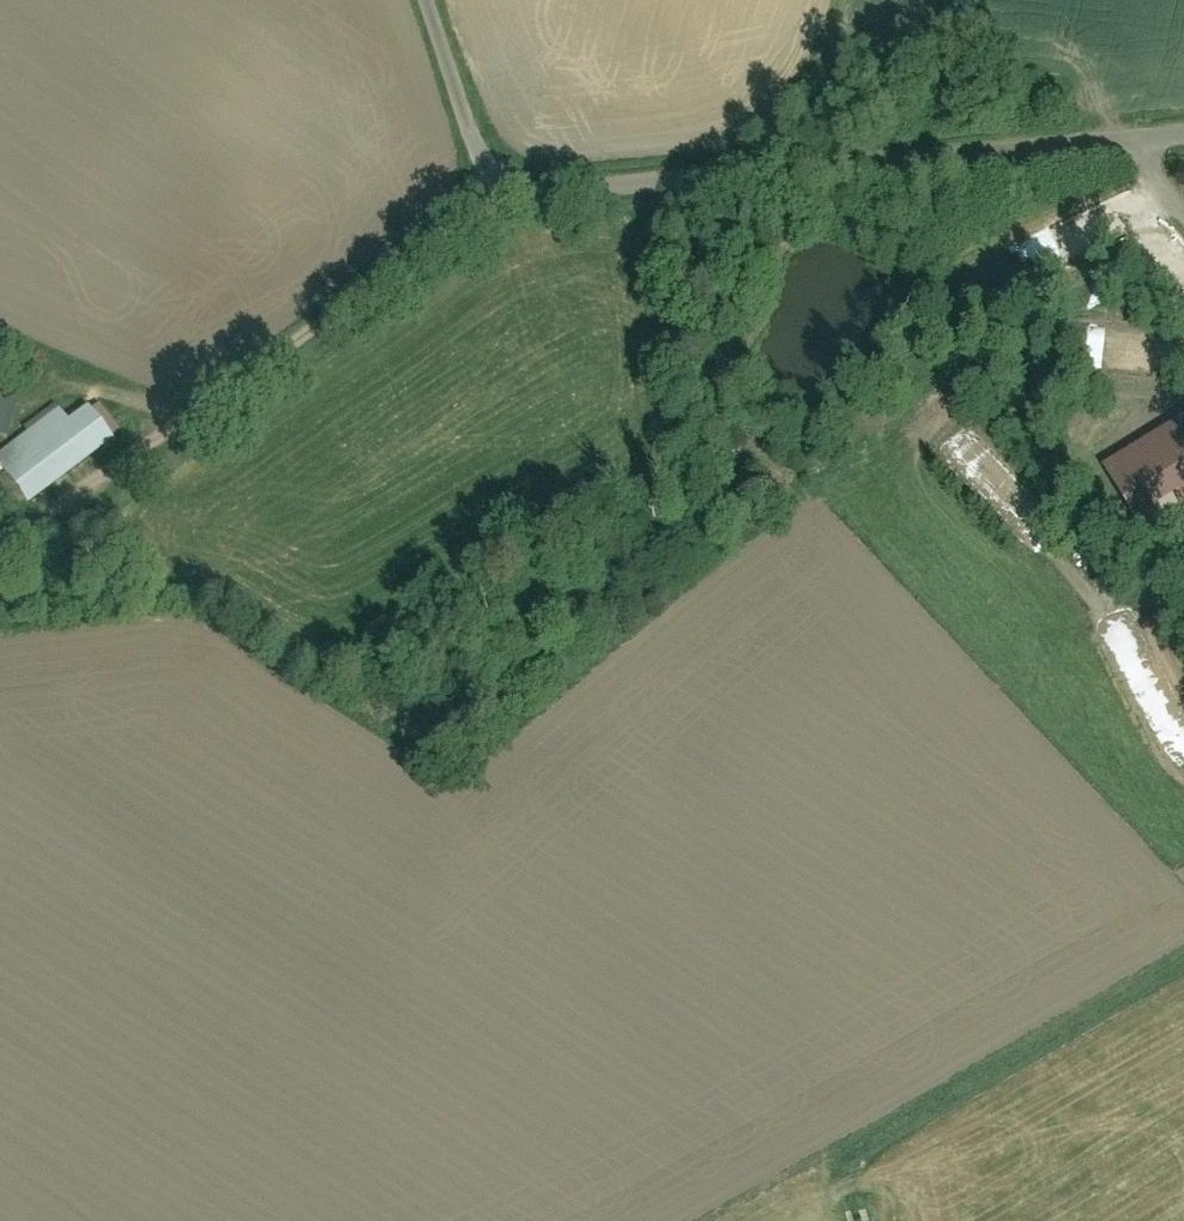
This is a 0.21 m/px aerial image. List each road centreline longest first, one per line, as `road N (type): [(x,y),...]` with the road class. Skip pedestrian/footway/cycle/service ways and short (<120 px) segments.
road 1 (residential): [(1183,136),(570,190),(516,186),(477,152),(428,0)]

